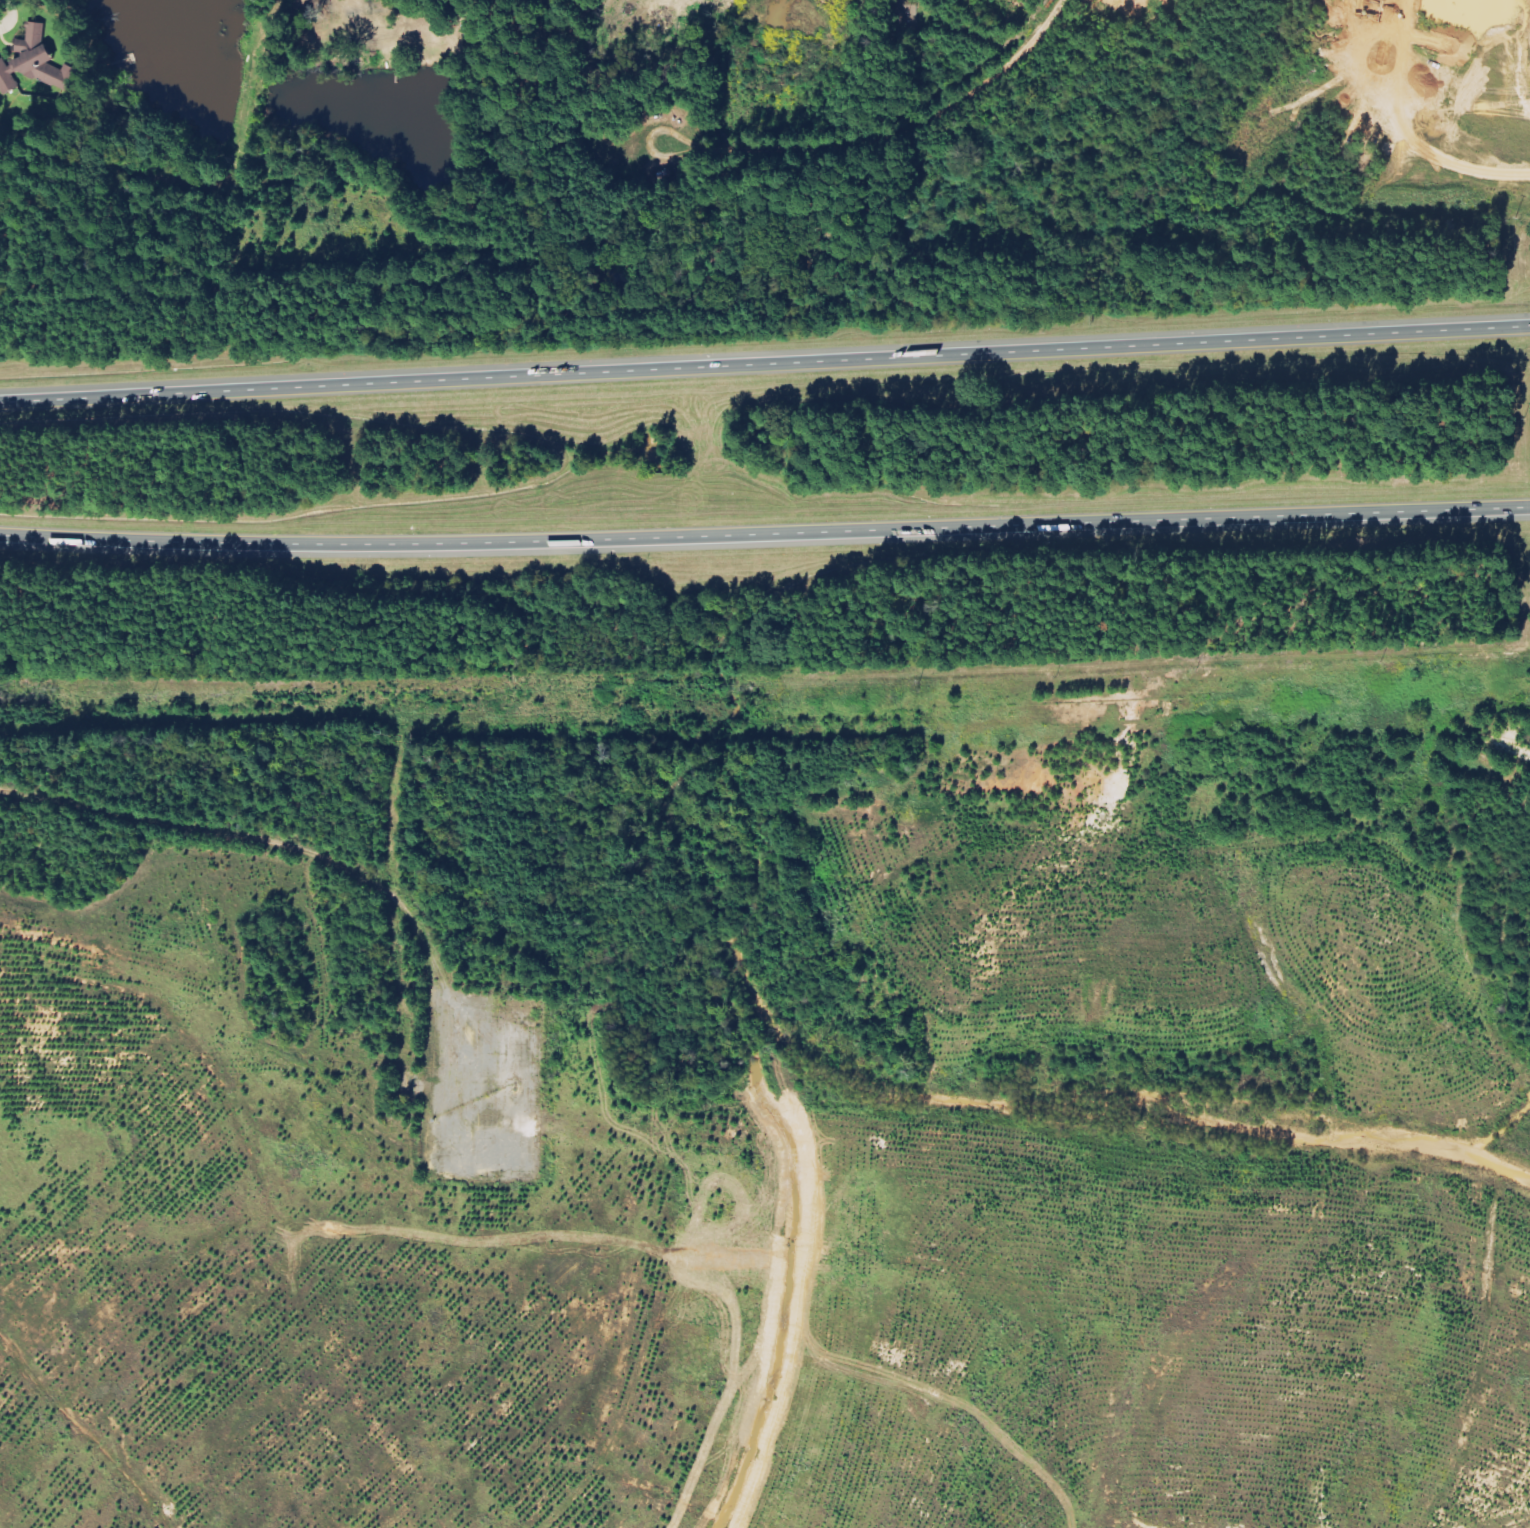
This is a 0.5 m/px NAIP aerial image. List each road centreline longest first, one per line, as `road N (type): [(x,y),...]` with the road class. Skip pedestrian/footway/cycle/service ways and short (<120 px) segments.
road 1 (motorway): [(1529,326),(0,402)]
road 2 (motorway): [(0,533),(476,543),(1529,506)]

